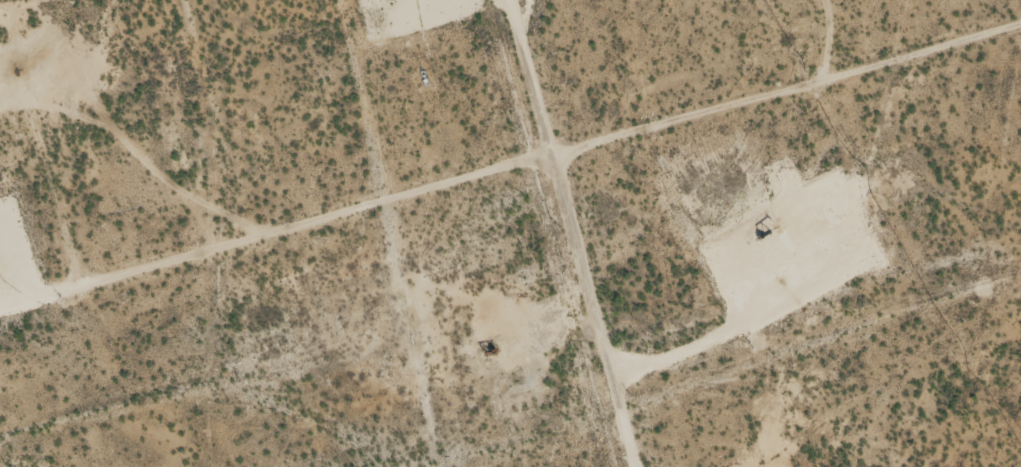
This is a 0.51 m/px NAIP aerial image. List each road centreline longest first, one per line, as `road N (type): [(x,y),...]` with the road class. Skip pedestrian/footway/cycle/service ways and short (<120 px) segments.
road 1 (track): [(0,345),(1020,57)]
road 2 (track): [(449,0),(576,466)]

